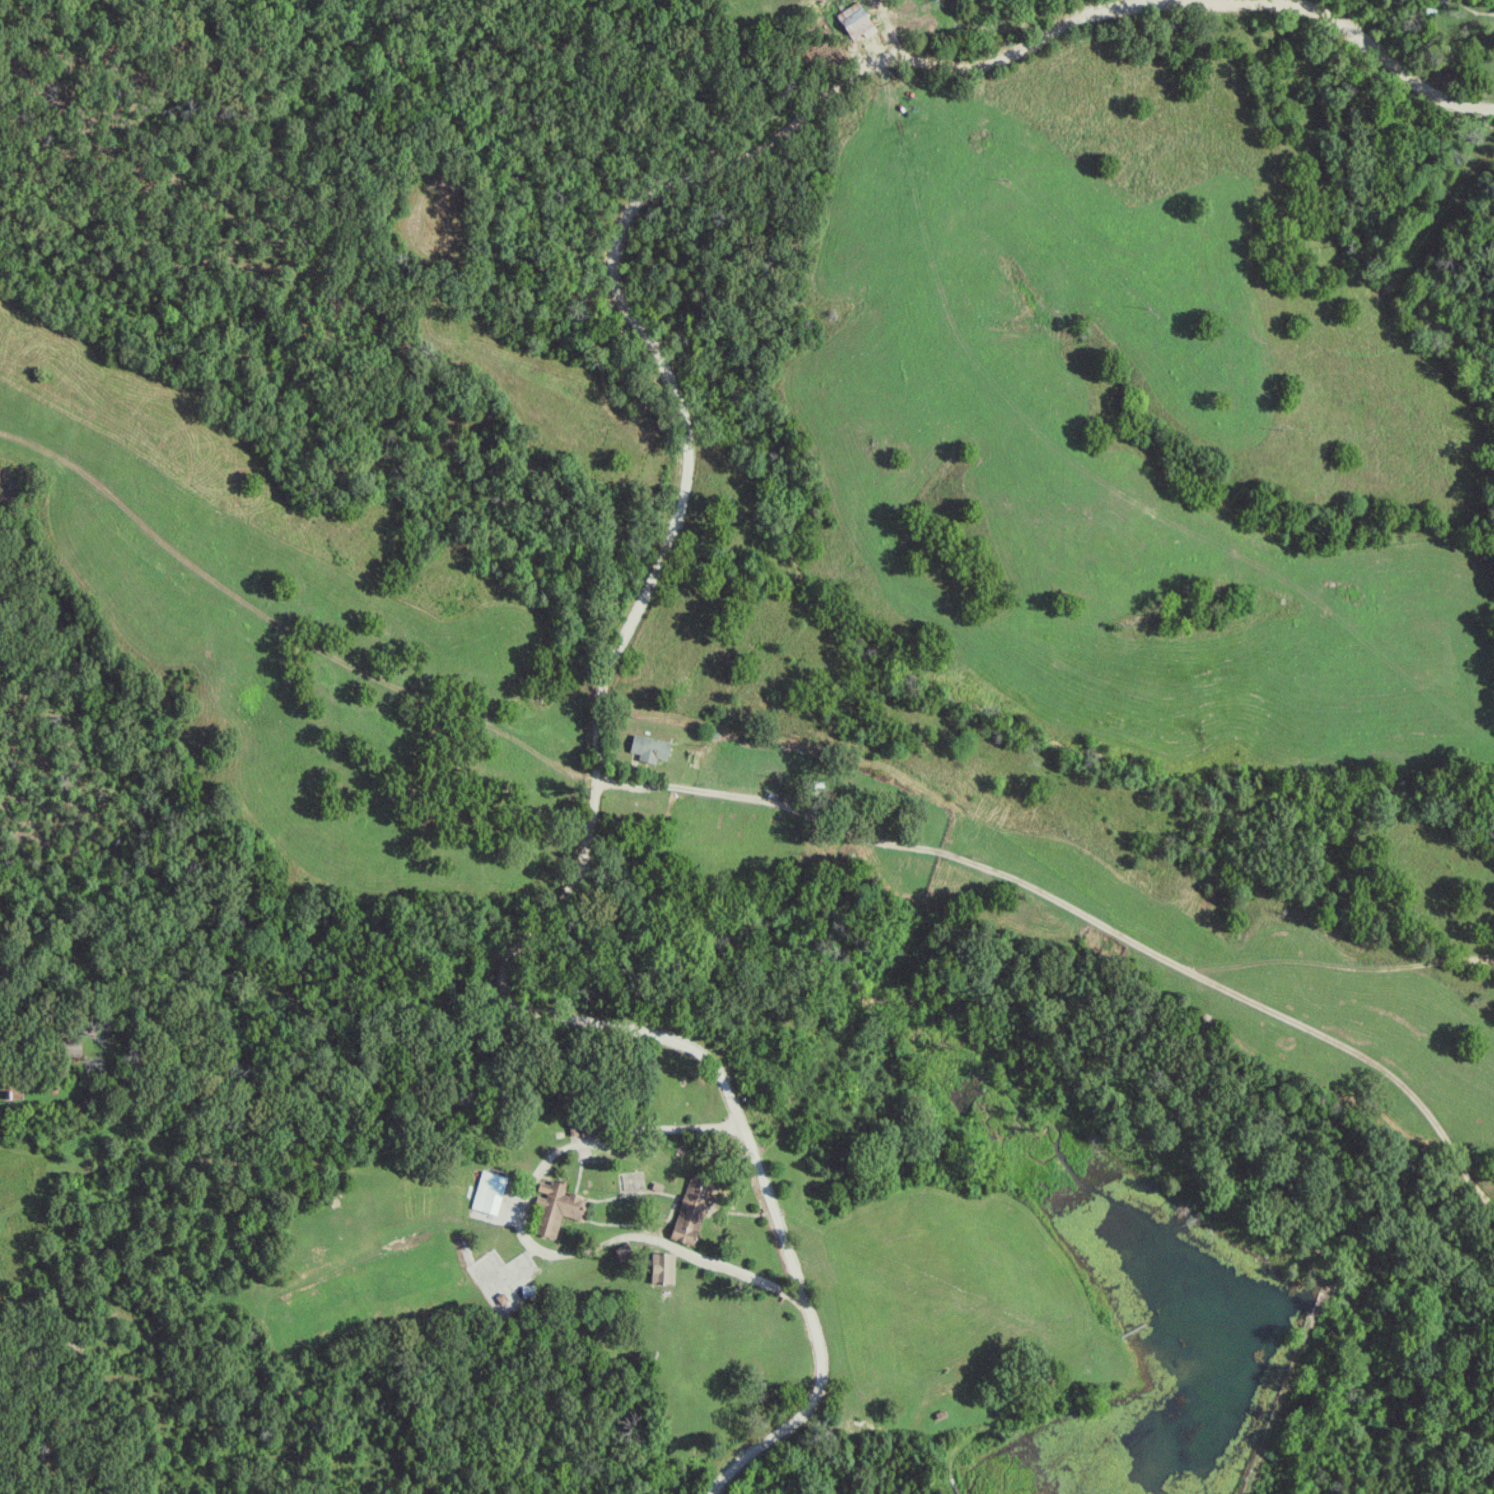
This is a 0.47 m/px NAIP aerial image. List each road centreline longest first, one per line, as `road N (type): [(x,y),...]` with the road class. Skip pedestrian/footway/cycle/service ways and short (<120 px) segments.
road 1 (residential): [(697,1493),(813,1392),(815,1335),(745,1137),(703,1045),(492,995),(500,941),(568,909),(595,778),(599,683),(623,621),(675,535),(691,410),(654,335),(619,300),(610,262),(615,229),(815,91),(874,70),(1013,46),(1118,0)]
road 2 (residential): [(1317,0),(1357,23),(1385,56),(1456,96),(1493,107)]

